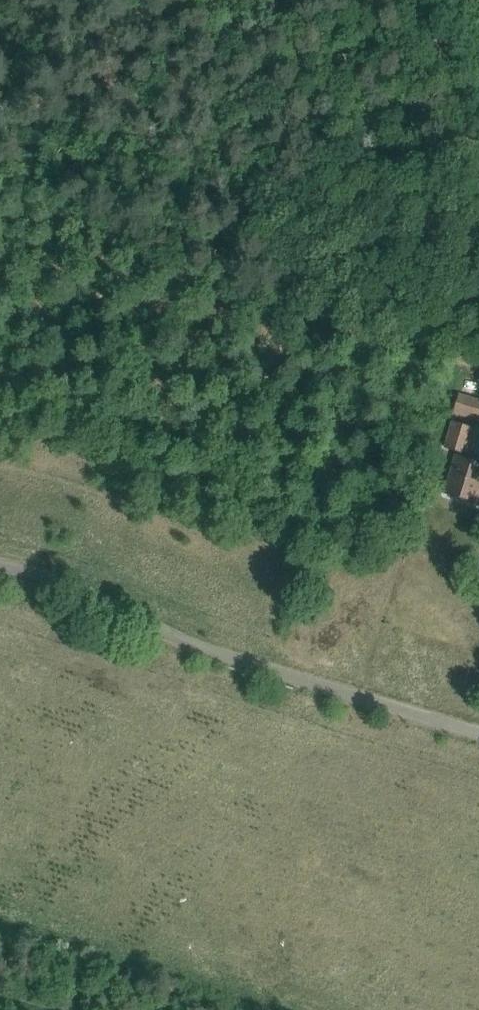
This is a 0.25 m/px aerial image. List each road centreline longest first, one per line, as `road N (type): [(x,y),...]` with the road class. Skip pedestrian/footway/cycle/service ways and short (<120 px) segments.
road 1 (track): [(478,354),(230,287),(0,170)]
road 2 (unclassified): [(478,734),(191,645),(46,576),(0,564)]
road 3 (track): [(417,0),(478,162)]

